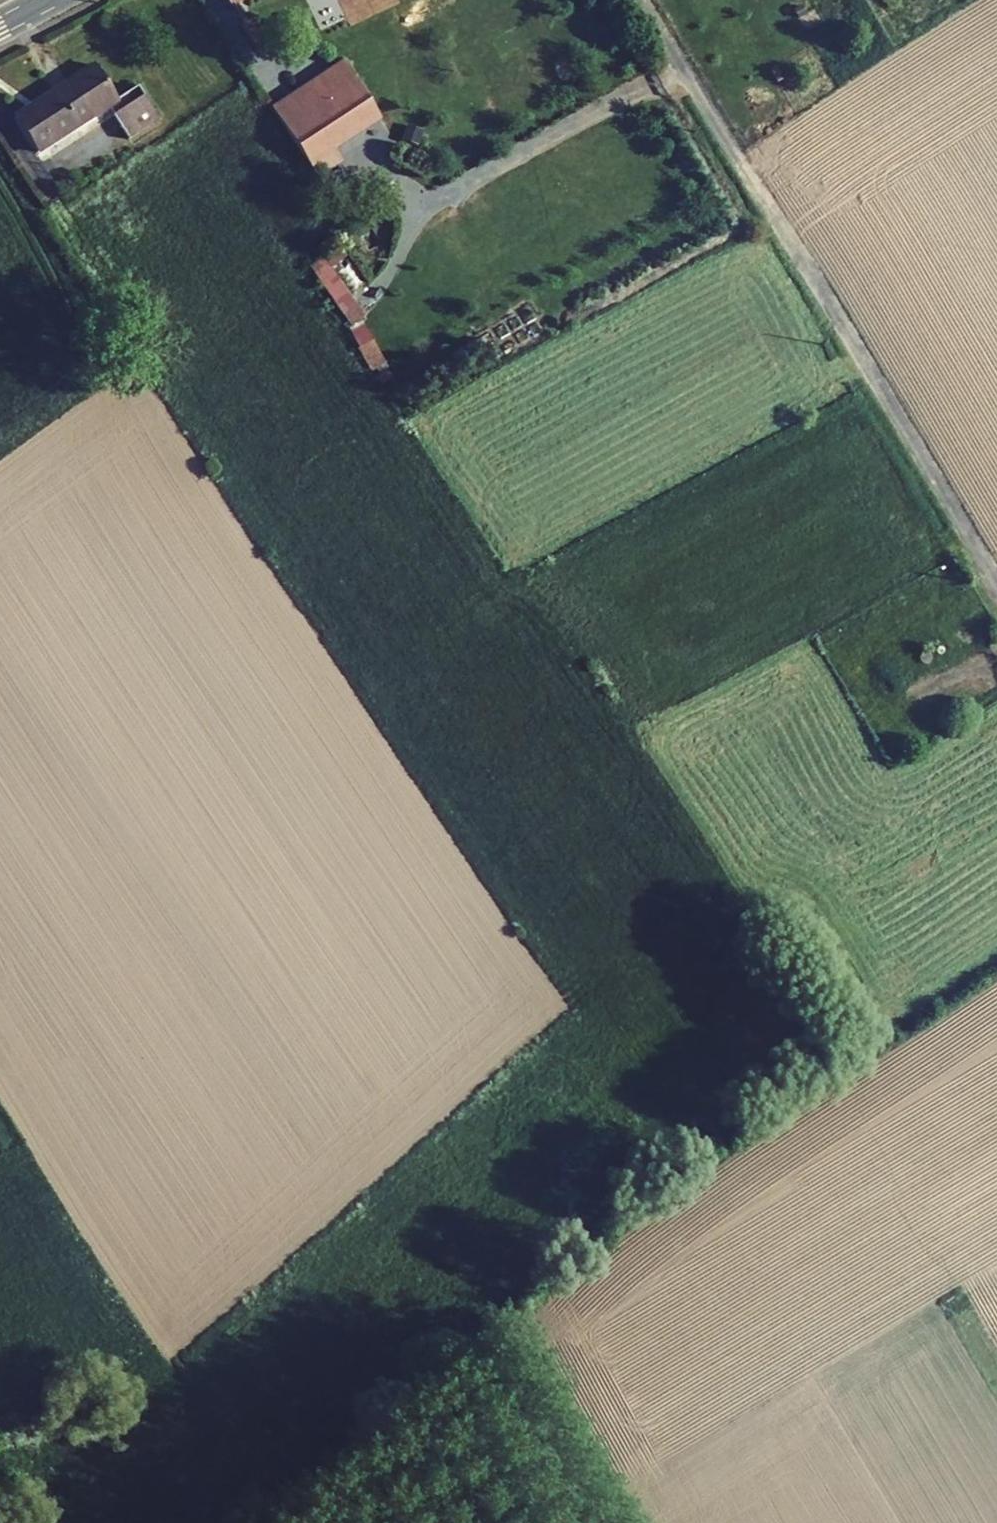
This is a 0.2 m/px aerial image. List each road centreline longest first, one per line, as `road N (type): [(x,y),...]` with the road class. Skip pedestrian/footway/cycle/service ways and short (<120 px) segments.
road 1 (track): [(641,0),(996,590)]

